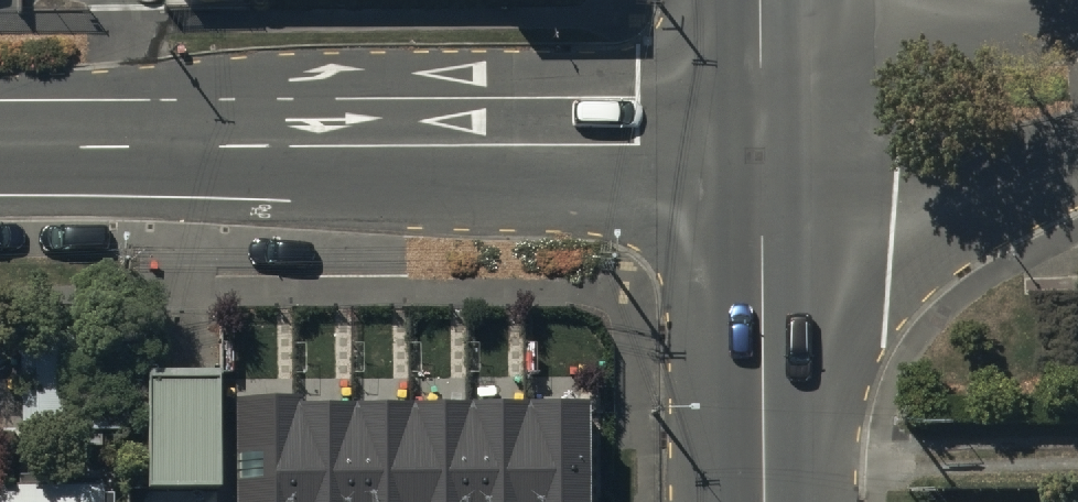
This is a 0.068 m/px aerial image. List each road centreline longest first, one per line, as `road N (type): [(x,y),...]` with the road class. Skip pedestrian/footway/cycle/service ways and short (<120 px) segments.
road 1 (tertiary): [(761,146),(0,149)]
road 2 (tertiary): [(761,146),(766,501)]
road 3 (tertiary): [(1077,96),(897,147),(761,146)]
road 4 (tertiary): [(760,0),(761,146)]

